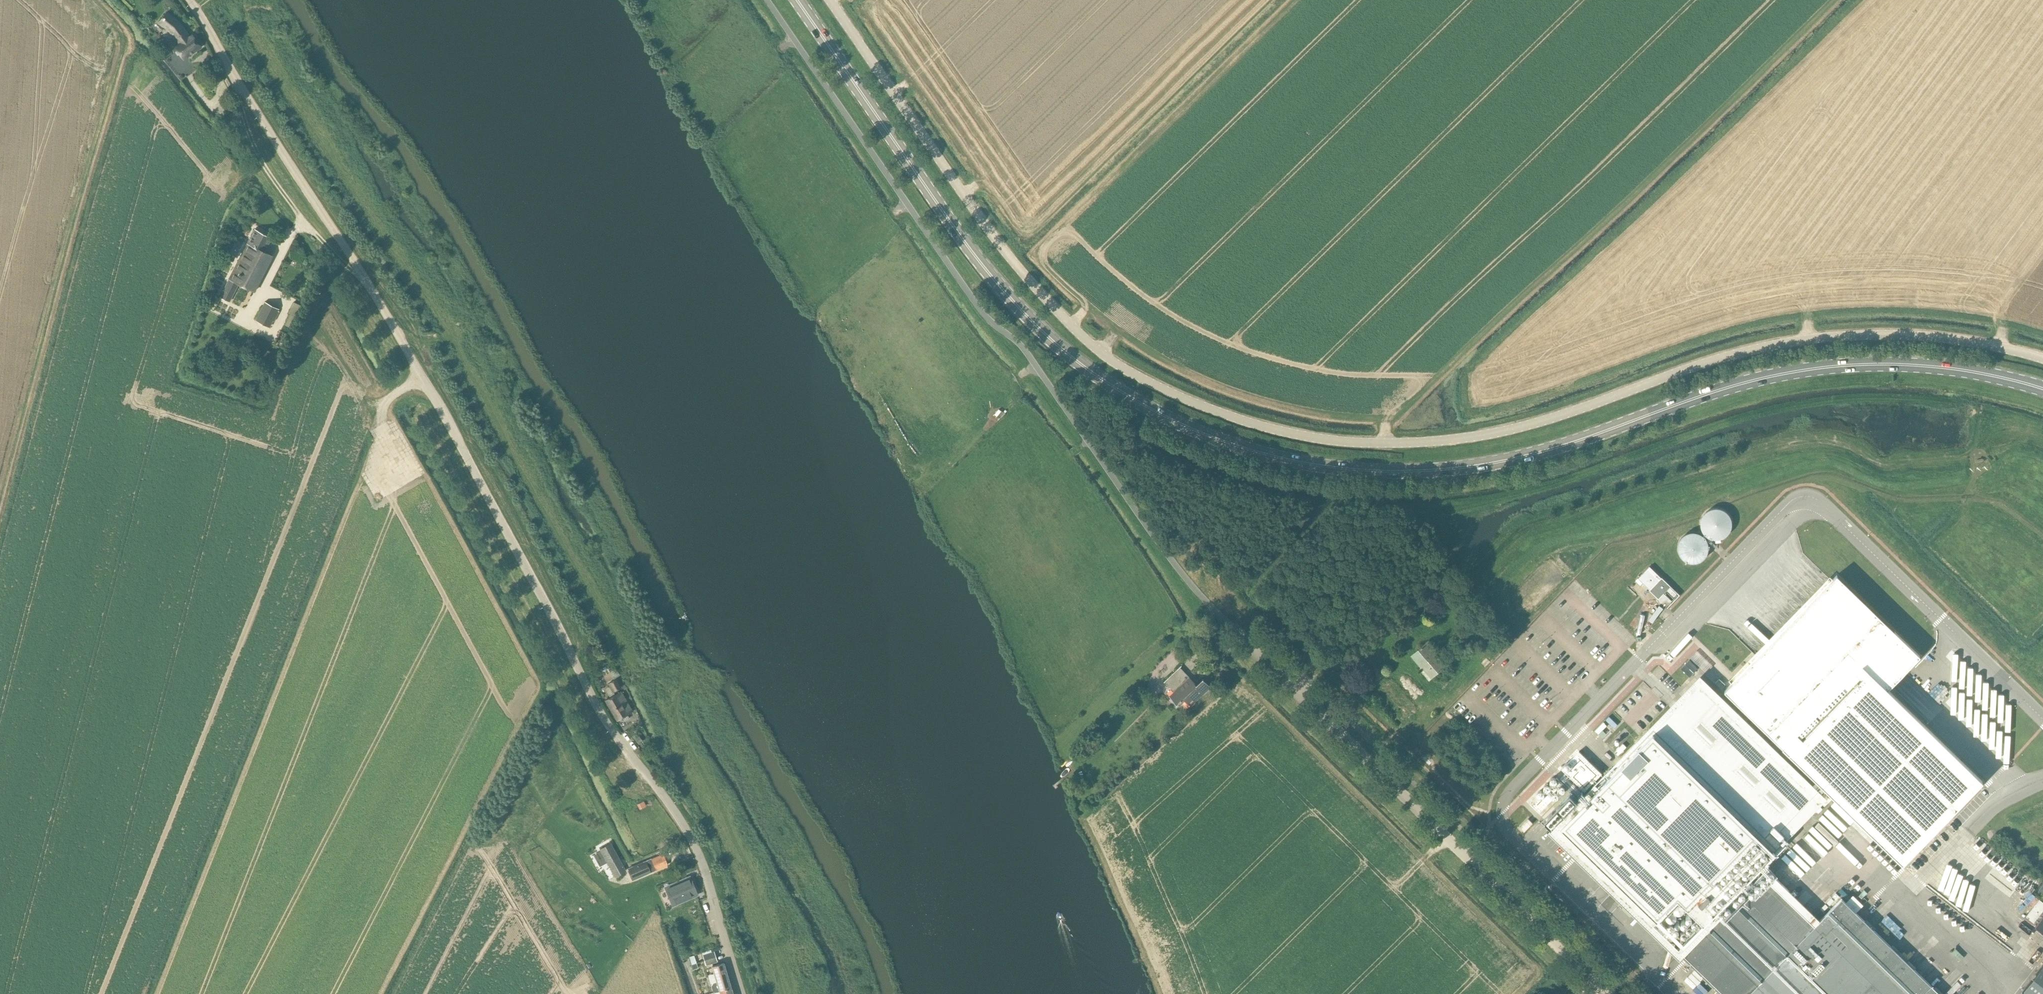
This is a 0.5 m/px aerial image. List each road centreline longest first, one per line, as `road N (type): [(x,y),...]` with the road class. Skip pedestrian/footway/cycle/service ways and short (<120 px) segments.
road 1 (primary): [(2042,390),(1942,368),(1831,367),(1738,385),(1587,439),(1473,467),(1366,472),(1254,452),(1137,402),(1084,367),(1016,305),(796,0)]
road 2 (unclassified): [(2042,359),(1951,340),(1840,337),(1731,356),(1481,437),(1358,444),(1253,425),(1139,379),(1070,325),(978,218),(829,0)]
road 3 (unclassified): [(742,993),(690,837),(601,713),(403,341),(191,0)]
road 4 (residential): [(1607,993),(1219,614)]
road 5 (track): [(643,772),(618,763),(572,705),(552,712),(488,841)]

